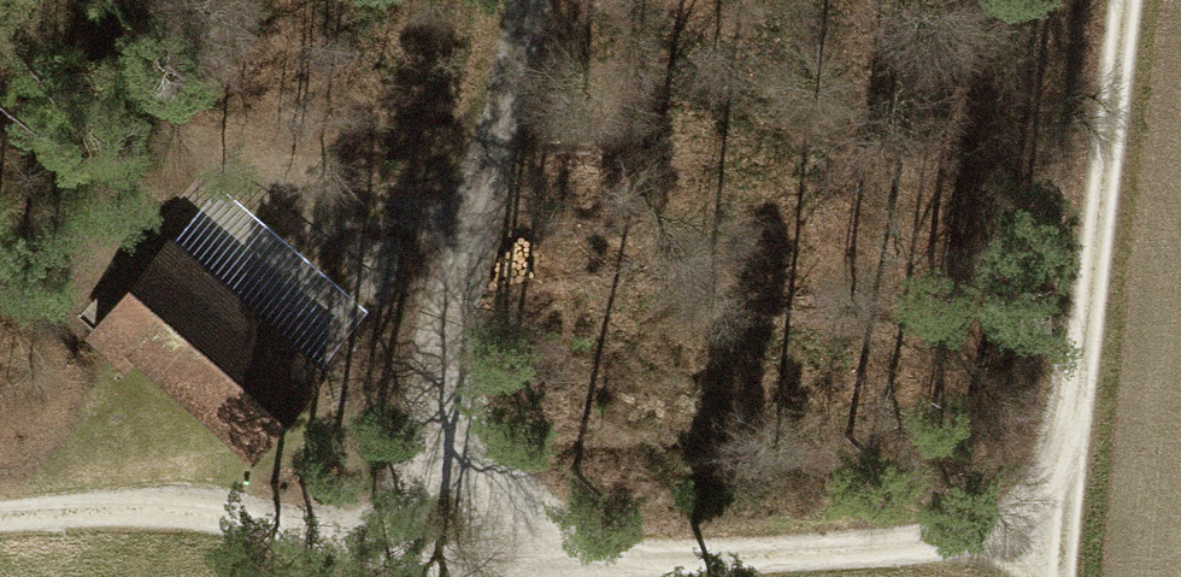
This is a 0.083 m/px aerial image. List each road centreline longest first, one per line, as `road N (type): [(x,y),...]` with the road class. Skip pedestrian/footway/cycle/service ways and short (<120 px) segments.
road 1 (track): [(0,518),(233,518),(491,558),(717,566),(1059,530)]
road 2 (track): [(717,566),(544,521),(488,463),(428,353),(230,200)]
road 3 (track): [(1122,0),(1058,576)]
road 4 (track): [(428,353),(427,220),(506,0)]

